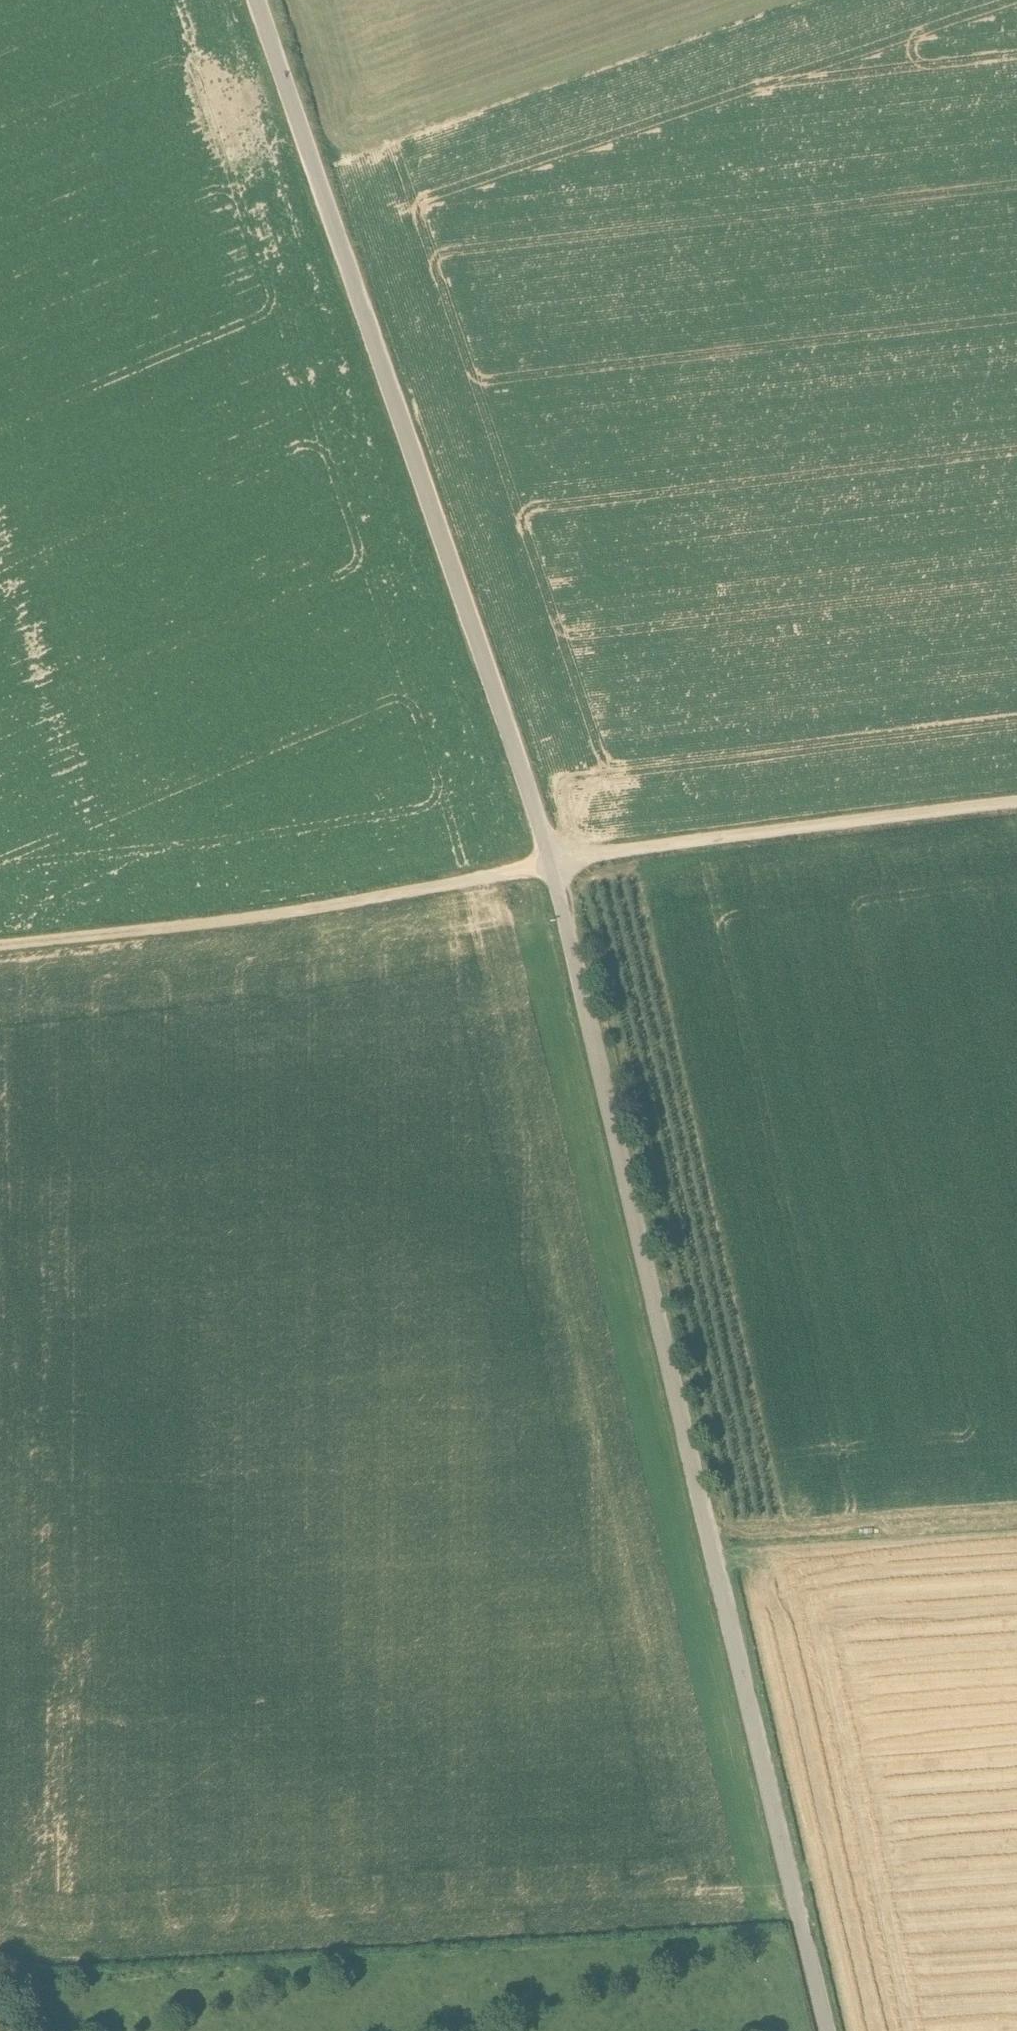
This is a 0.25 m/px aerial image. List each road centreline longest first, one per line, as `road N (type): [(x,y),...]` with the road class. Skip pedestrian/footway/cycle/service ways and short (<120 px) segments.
road 1 (unclassified): [(826,2030),(540,828),(257,0)]
road 2 (track): [(551,866),(271,915),(0,946)]
road 3 (track): [(551,866),(1016,803)]

